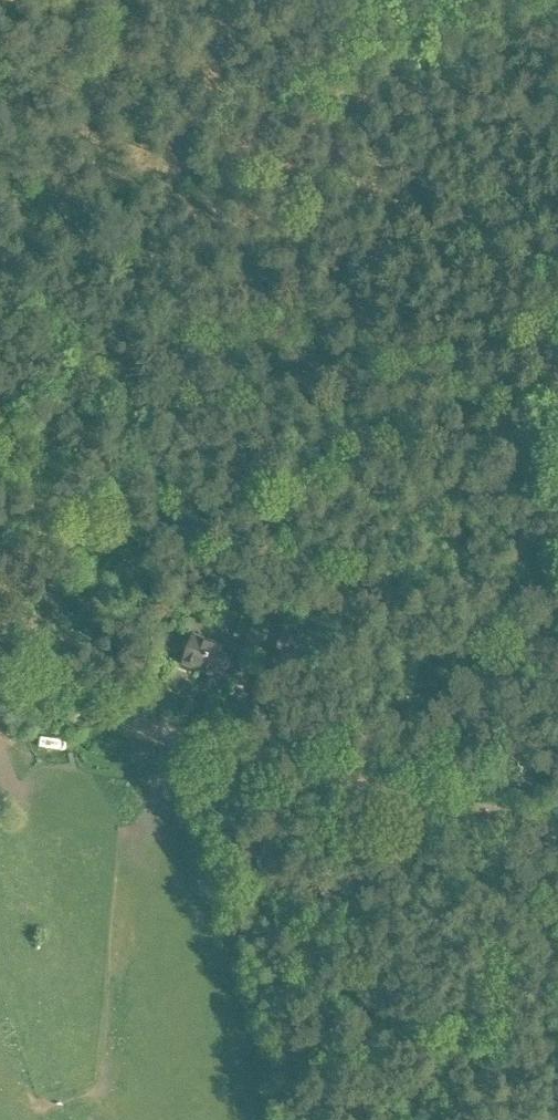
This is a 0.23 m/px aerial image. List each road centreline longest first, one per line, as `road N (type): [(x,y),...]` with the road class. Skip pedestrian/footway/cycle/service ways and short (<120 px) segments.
road 1 (track): [(557,832),(95,715),(0,681)]

